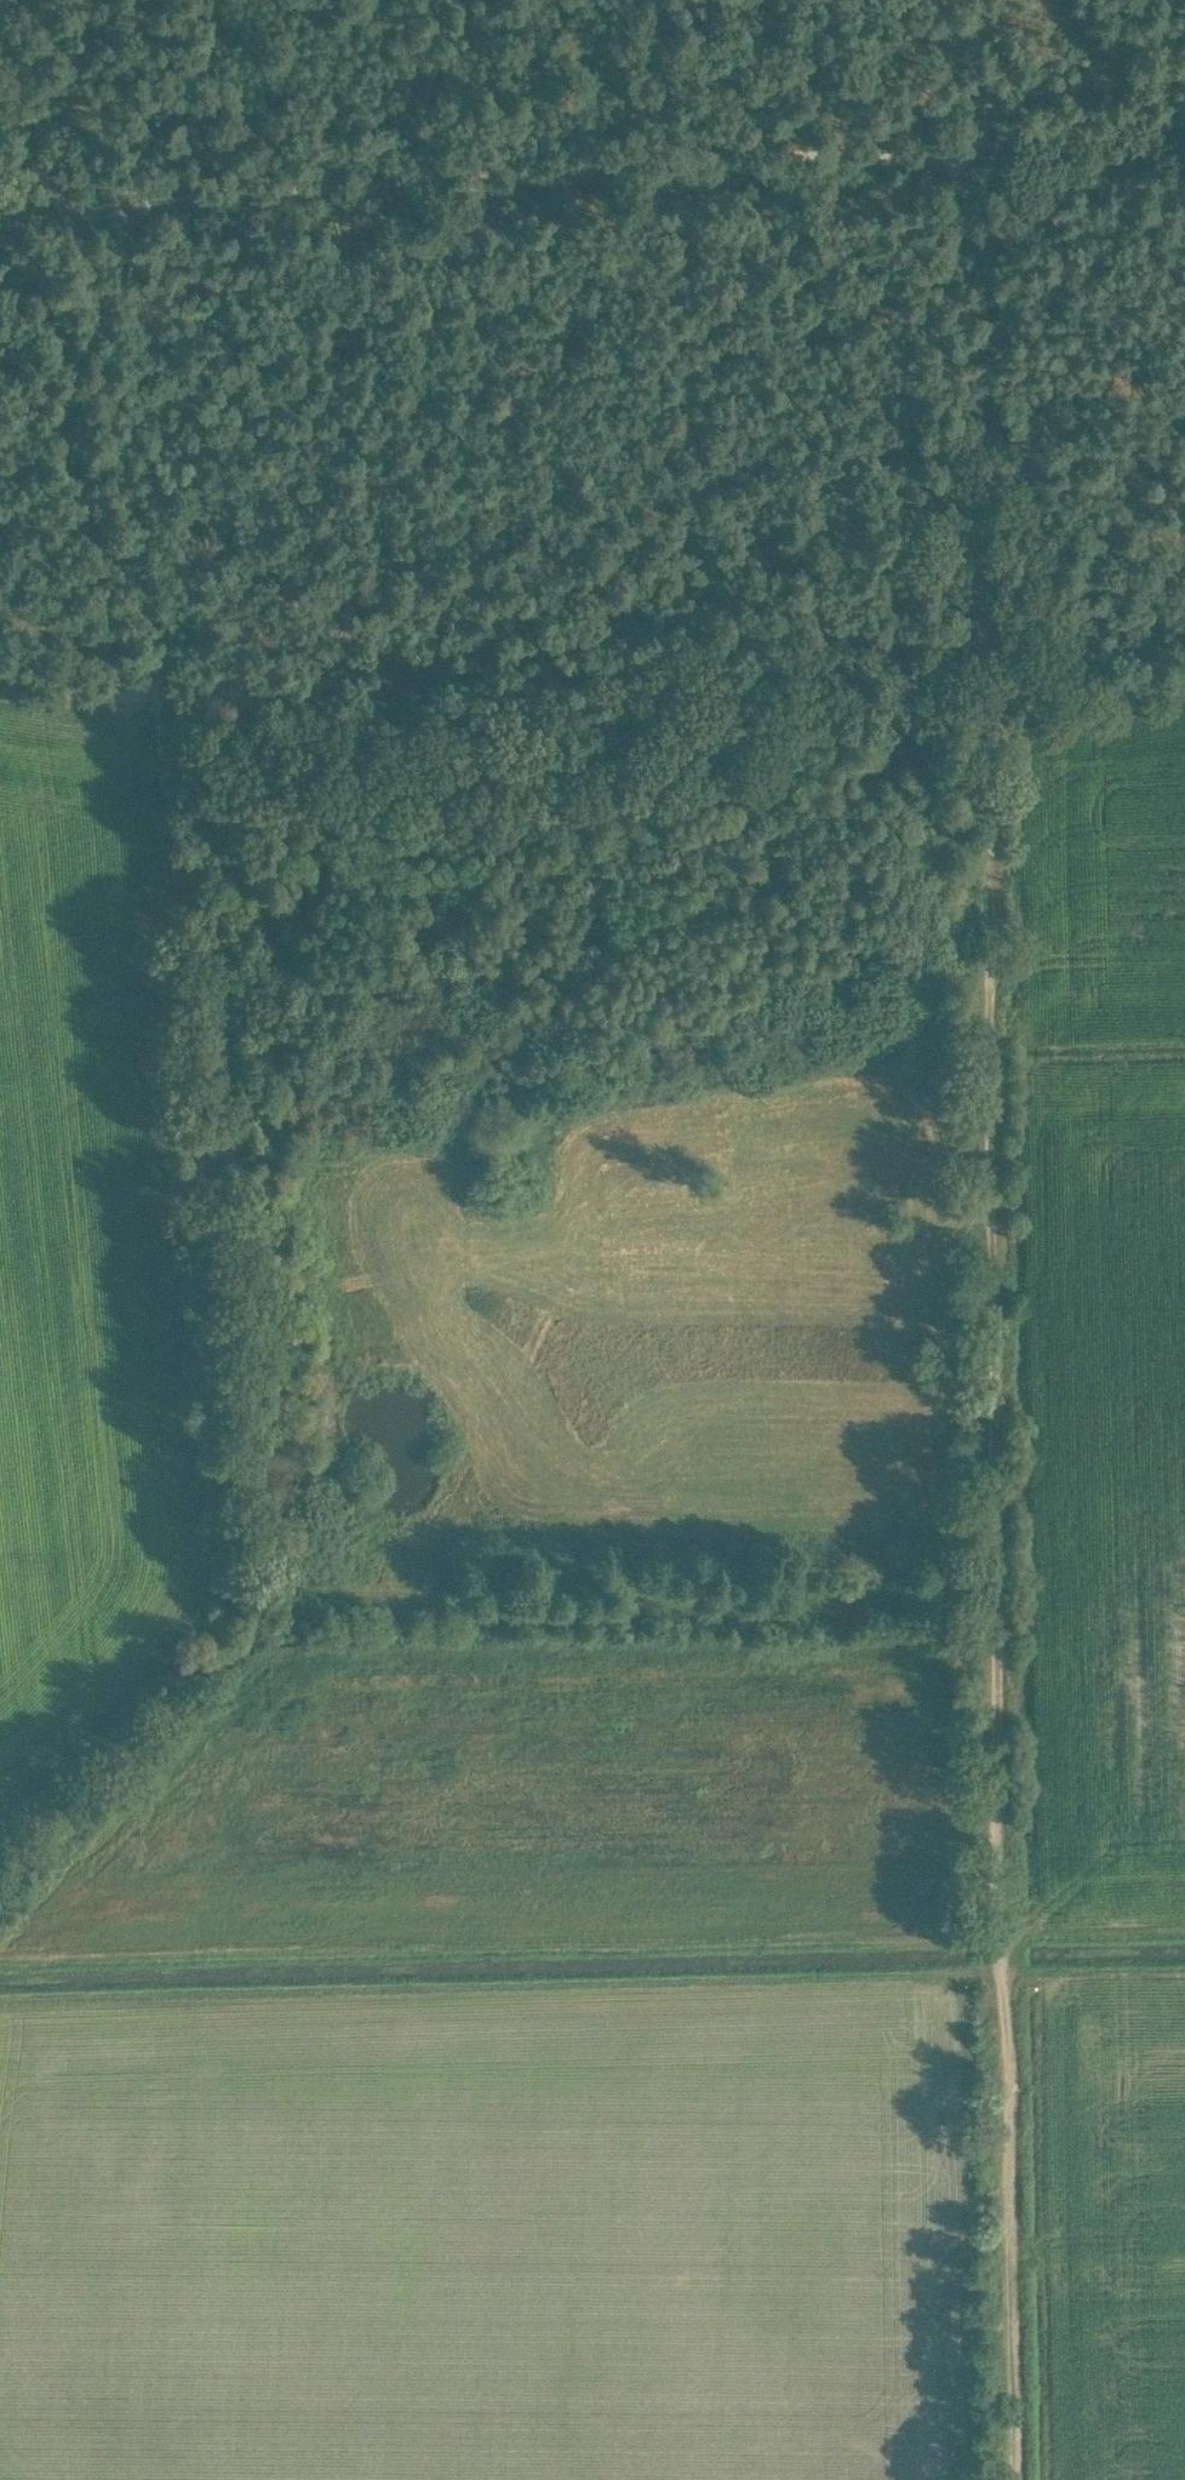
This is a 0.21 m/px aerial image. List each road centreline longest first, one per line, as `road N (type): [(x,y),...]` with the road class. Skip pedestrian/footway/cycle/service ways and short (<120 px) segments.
road 1 (track): [(989,136),(1020,2479)]
road 2 (track): [(78,206),(157,690),(243,1481),(244,1554),(225,1619),(198,1664),(0,1887)]
road 3 (track): [(1063,130),(526,180),(0,212)]
road 4 (track): [(78,206),(0,85)]
road 5 (track): [(1184,119),(1063,130)]

